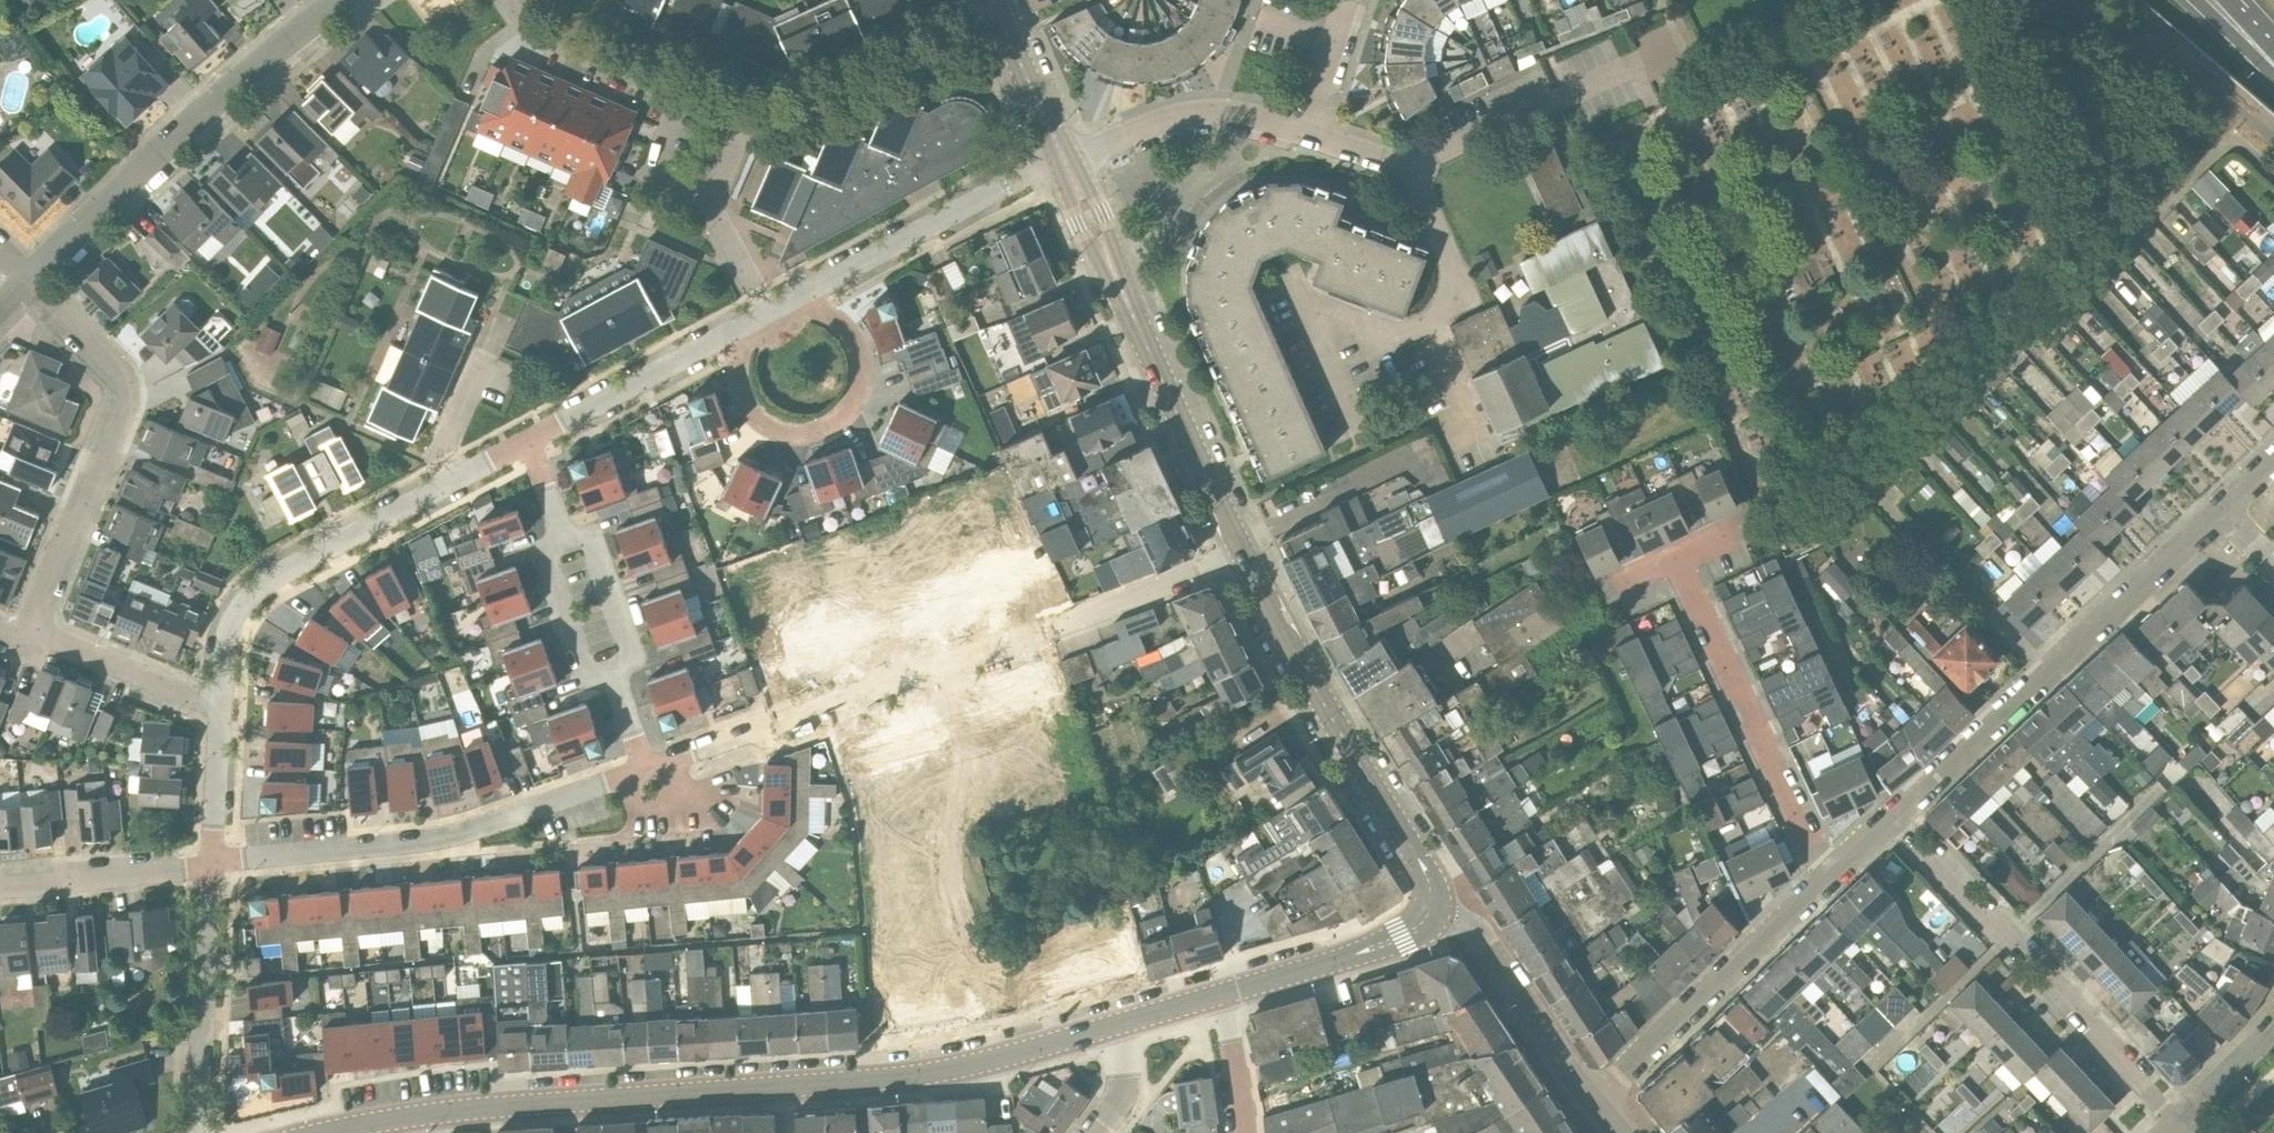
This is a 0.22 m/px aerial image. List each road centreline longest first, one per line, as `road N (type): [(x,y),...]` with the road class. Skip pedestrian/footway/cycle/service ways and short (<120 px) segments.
road 1 (tertiary): [(335,1132),(526,1105),(913,1077),(1117,1025)]
road 2 (residential): [(645,768),(1246,559)]
road 3 (residential): [(1892,818),(2224,509)]
road 4 (residential): [(211,864),(430,841),(645,768)]
road 5 (tertiary): [(1246,559),(1063,157)]
road 6 (residential): [(28,279),(187,126),(343,0)]
road 7 (residential): [(1892,818),(2182,1122)]
road 8 (residential): [(35,633),(129,401),(124,379),(28,279)]
road 9 (tertiary): [(1432,908),(1423,866),(1246,559)]
road 10 (residential): [(1827,884),(1679,557)]
road 11 (residential): [(222,704),(228,631),(254,591),(454,481)]
road 12 (residential): [(729,333),(750,409),(792,433),(824,430),(860,394),(864,359),(849,327),(808,291)]
road 13 (residential): [(1592,1100),(1827,884)]
road 14 (residential): [(1479,446),(1436,335),(1454,276),(1450,255),(1411,168)]
road 15 (residential): [(671,90),(752,123),(776,120),(945,44)]
road 16 (residential): [(808,291),(1063,157)]
road 17 (residential): [(198,1132),(211,864)]
road 18 (residential): [(1592,1100),(1486,945),(1432,908)]
road 19 (residential): [(1063,157),(1148,124),(1212,112),(1304,131)]
road 20 (residential): [(1411,168),(1634,60)]
road 21 (residential): [(771,311),(710,202),(671,90)]
road 22 (tertiary): [(1223,997),(1402,935),(1432,908)]
road 23 (residential): [(529,439),(729,333)]
road 24 (residential): [(0,887),(211,864)]
road 25 (residential): [(222,704),(35,633)]
road 26 (residential): [(671,90),(530,29),(504,0)]
road 27 (tertiary): [(1063,157),(991,0)]
road 28 (residential): [(565,536),(547,562),(581,662),(613,673)]
road 29 (residential): [(565,536),(594,544),(629,648),(613,673)]
road 30 (residential): [(211,864),(222,704)]
road 31 (residential): [(1304,131),(1345,0)]
road 32 (residential): [(1247,1132),(1223,997)]
road 33 (residential): [(454,481),(442,457),(486,357)]
road 34 (residential): [(2182,1122),(2273,1026)]

